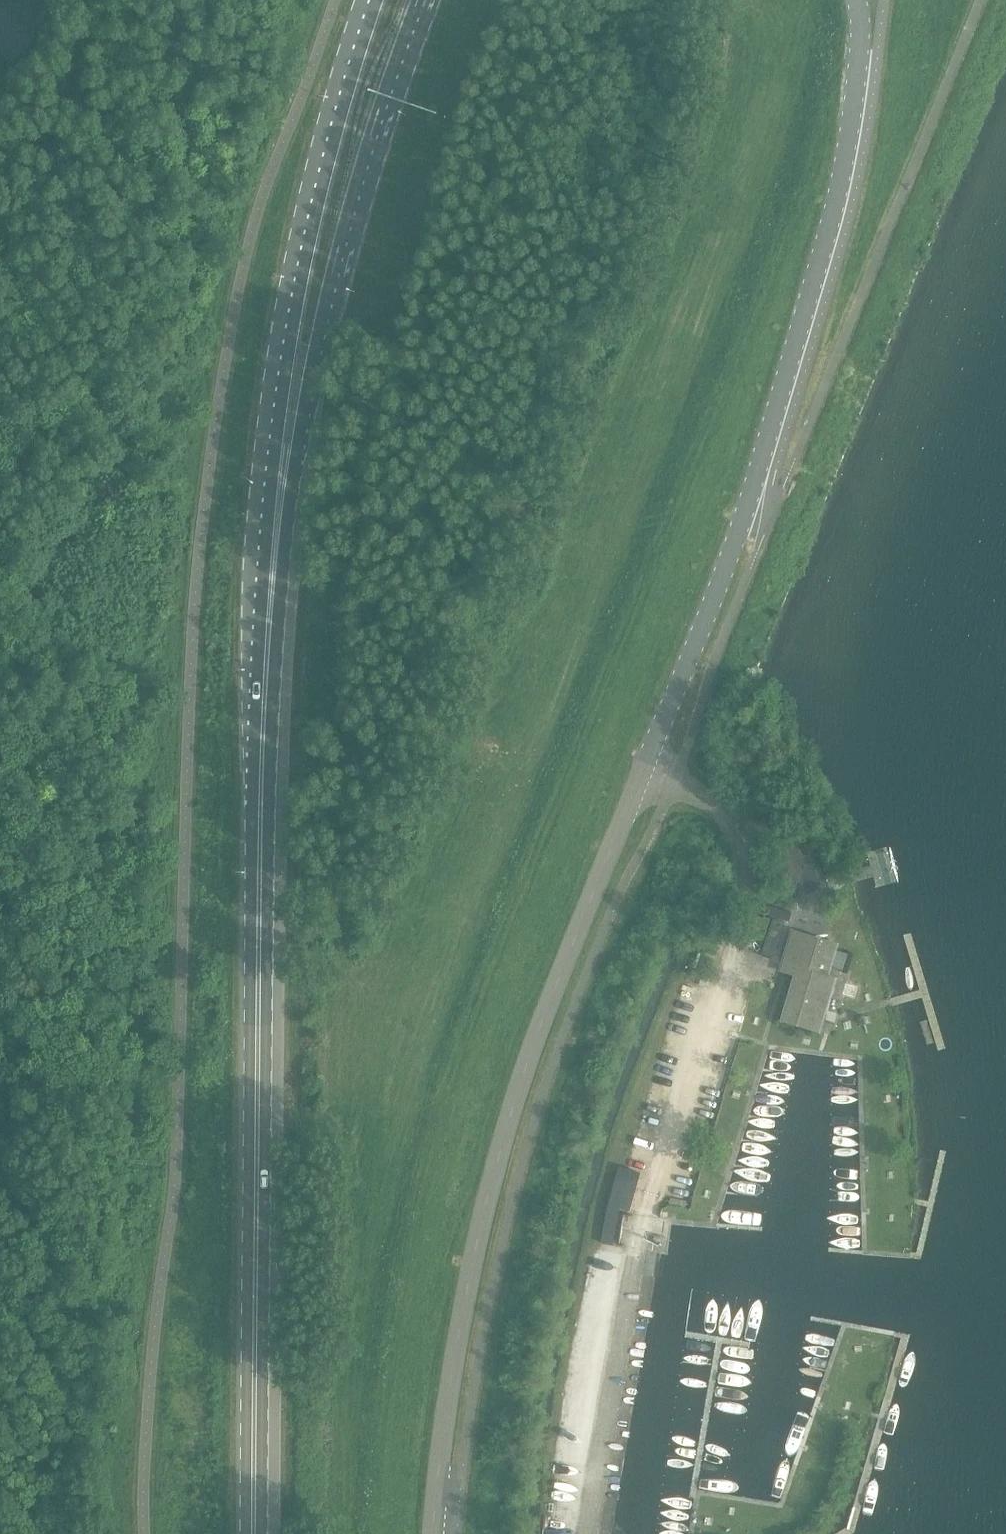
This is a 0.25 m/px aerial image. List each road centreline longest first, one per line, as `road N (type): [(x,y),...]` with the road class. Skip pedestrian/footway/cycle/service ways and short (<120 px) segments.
road 1 (unclassified): [(431,1533),(462,1292),(499,1136),(759,473),(827,239),(861,41),(856,0)]
road 2 (primary): [(255,1533),(259,876),(269,624)]
road 3 (primary): [(269,624),(339,246),(415,5)]
road 4 (primary): [(376,0),(329,160),(290,349),(269,624)]

